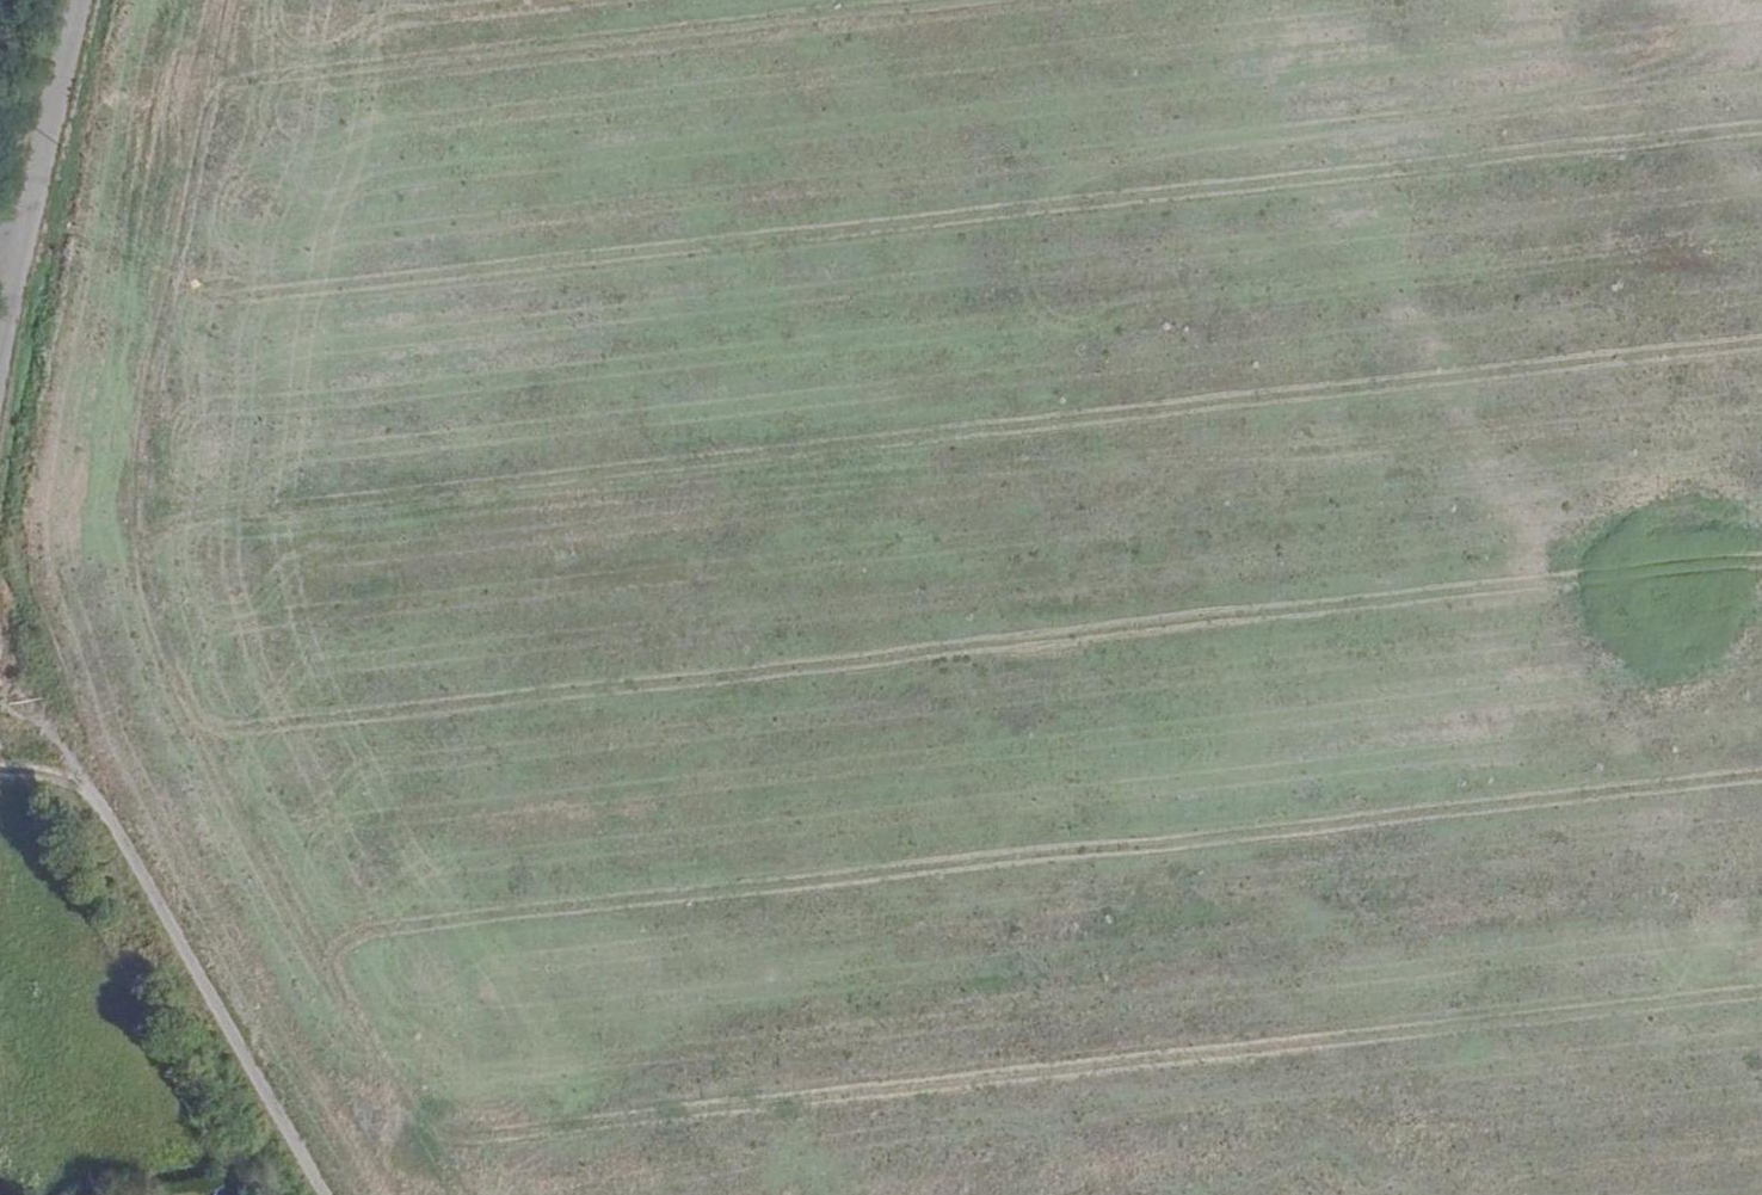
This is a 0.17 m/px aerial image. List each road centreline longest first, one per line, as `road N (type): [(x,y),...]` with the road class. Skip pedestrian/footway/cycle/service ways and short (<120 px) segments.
road 1 (track): [(321,1194),(0,653)]
road 2 (residential): [(86,0),(0,425)]

